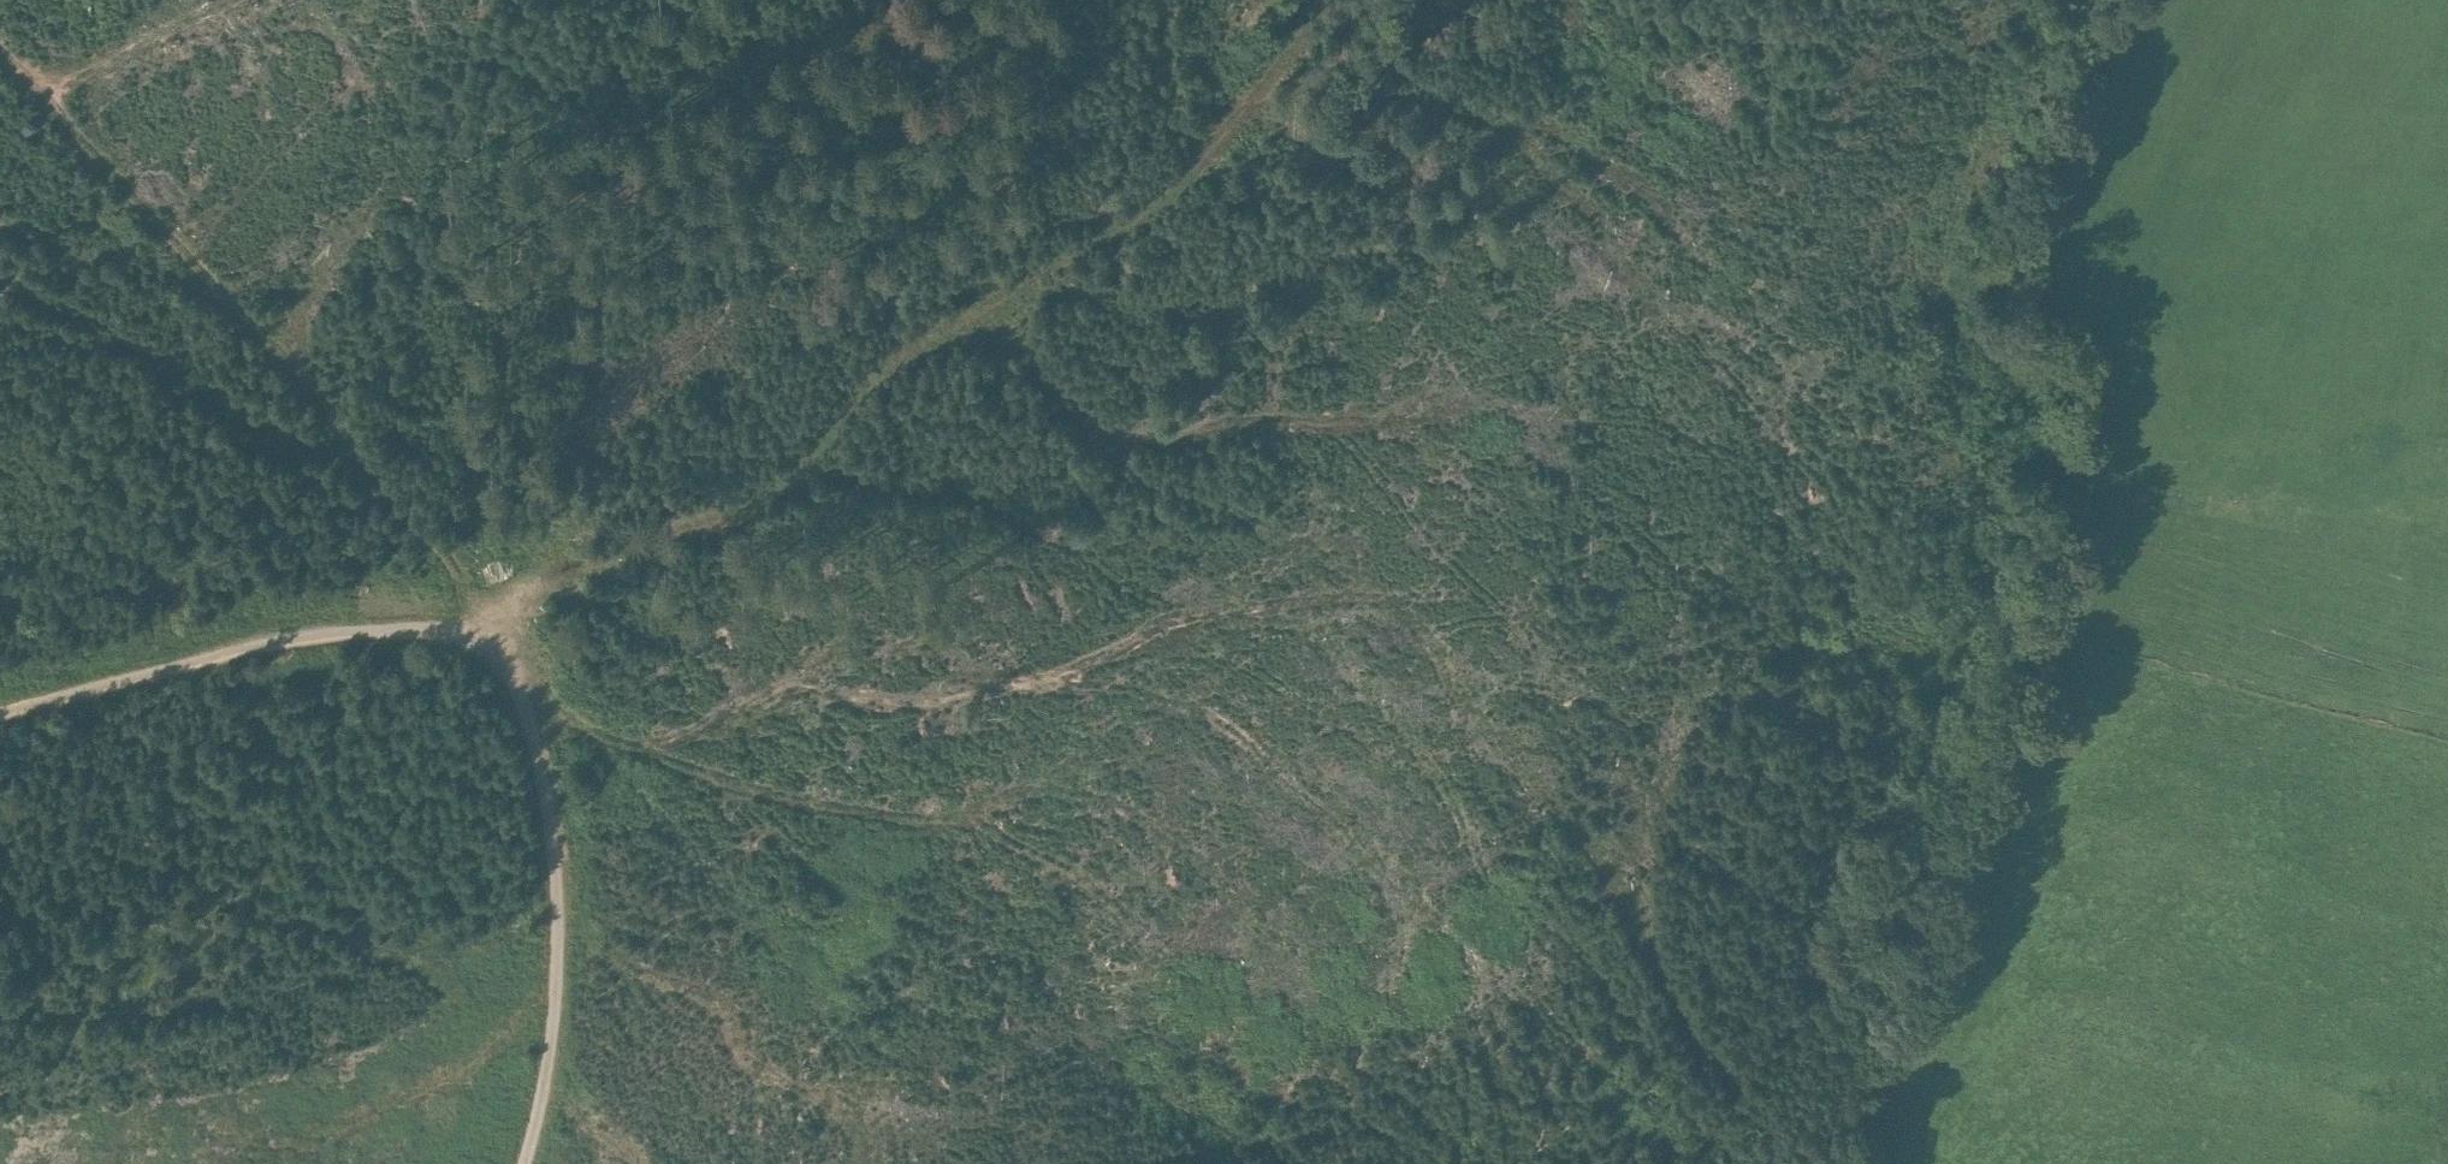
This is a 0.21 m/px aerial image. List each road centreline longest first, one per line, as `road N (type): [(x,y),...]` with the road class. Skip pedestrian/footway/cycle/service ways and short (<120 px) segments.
road 1 (track): [(0,722),(271,650),(449,639),(501,658),(532,734),(556,919),(548,1066),(526,1163)]
road 2 (track): [(0,58),(315,400),(423,531),(475,604),(501,658)]

